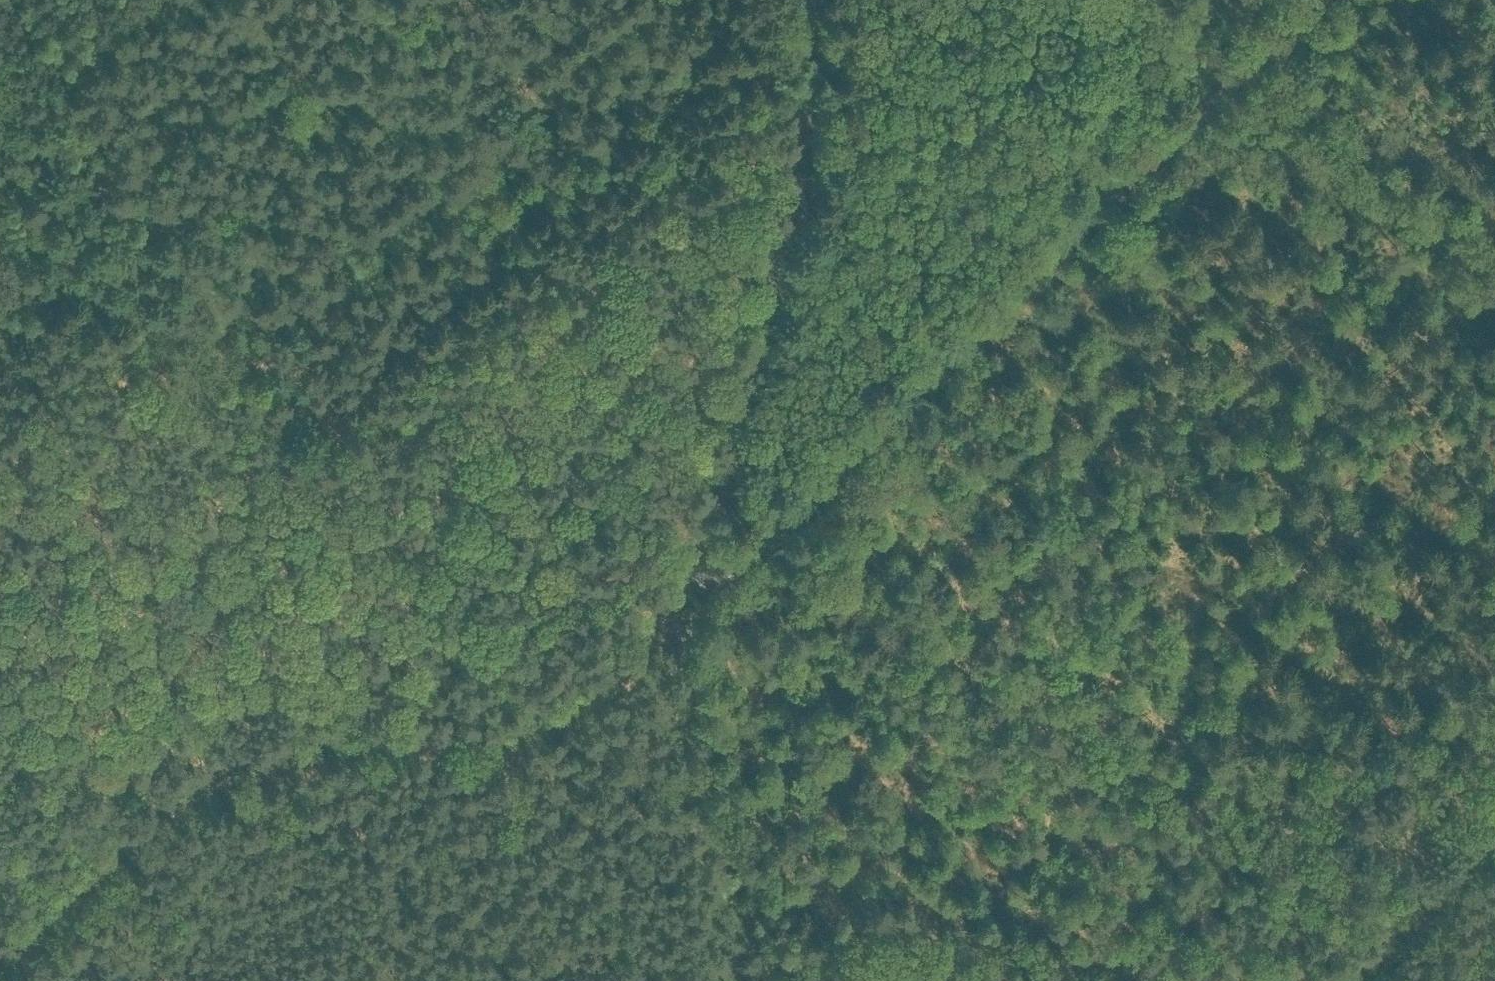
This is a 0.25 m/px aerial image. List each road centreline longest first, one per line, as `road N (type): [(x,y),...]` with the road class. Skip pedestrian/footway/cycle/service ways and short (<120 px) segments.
road 1 (track): [(1332,0),(665,657)]
road 2 (track): [(801,0),(821,69),(800,188),(672,611),(665,657)]
road 3 (track): [(665,657),(715,834),(782,980)]
road 4 (track): [(1349,980),(1494,837)]

